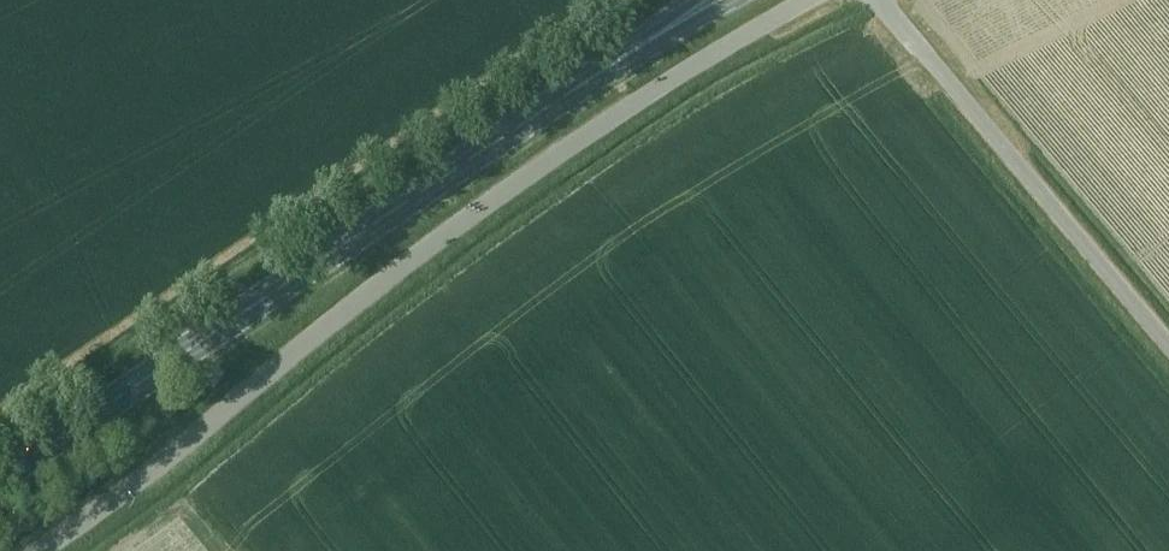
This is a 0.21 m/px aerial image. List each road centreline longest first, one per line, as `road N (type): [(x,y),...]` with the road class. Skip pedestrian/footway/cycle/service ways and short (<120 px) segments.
road 1 (unclassified): [(36,550),(455,225),(625,110),(811,0)]
road 2 (primary): [(0,476),(618,60)]
road 3 (primary): [(618,60),(730,0)]

